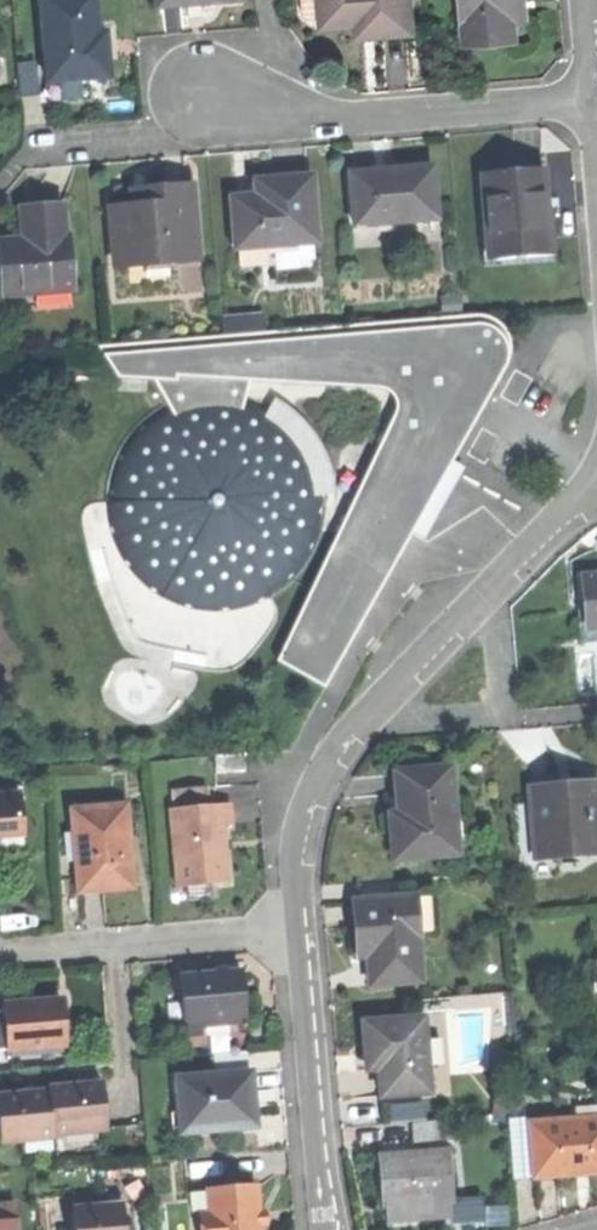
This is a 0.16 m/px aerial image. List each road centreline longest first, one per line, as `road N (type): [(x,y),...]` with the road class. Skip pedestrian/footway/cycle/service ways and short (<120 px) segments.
road 1 (residential): [(299,927),(295,862),(316,784),(346,741),(553,525),(596,492)]
road 2 (residential): [(595,100),(284,122),(220,92)]
road 3 (residential): [(329,1229),(299,927)]
road 4 (residential): [(299,927),(0,953)]

